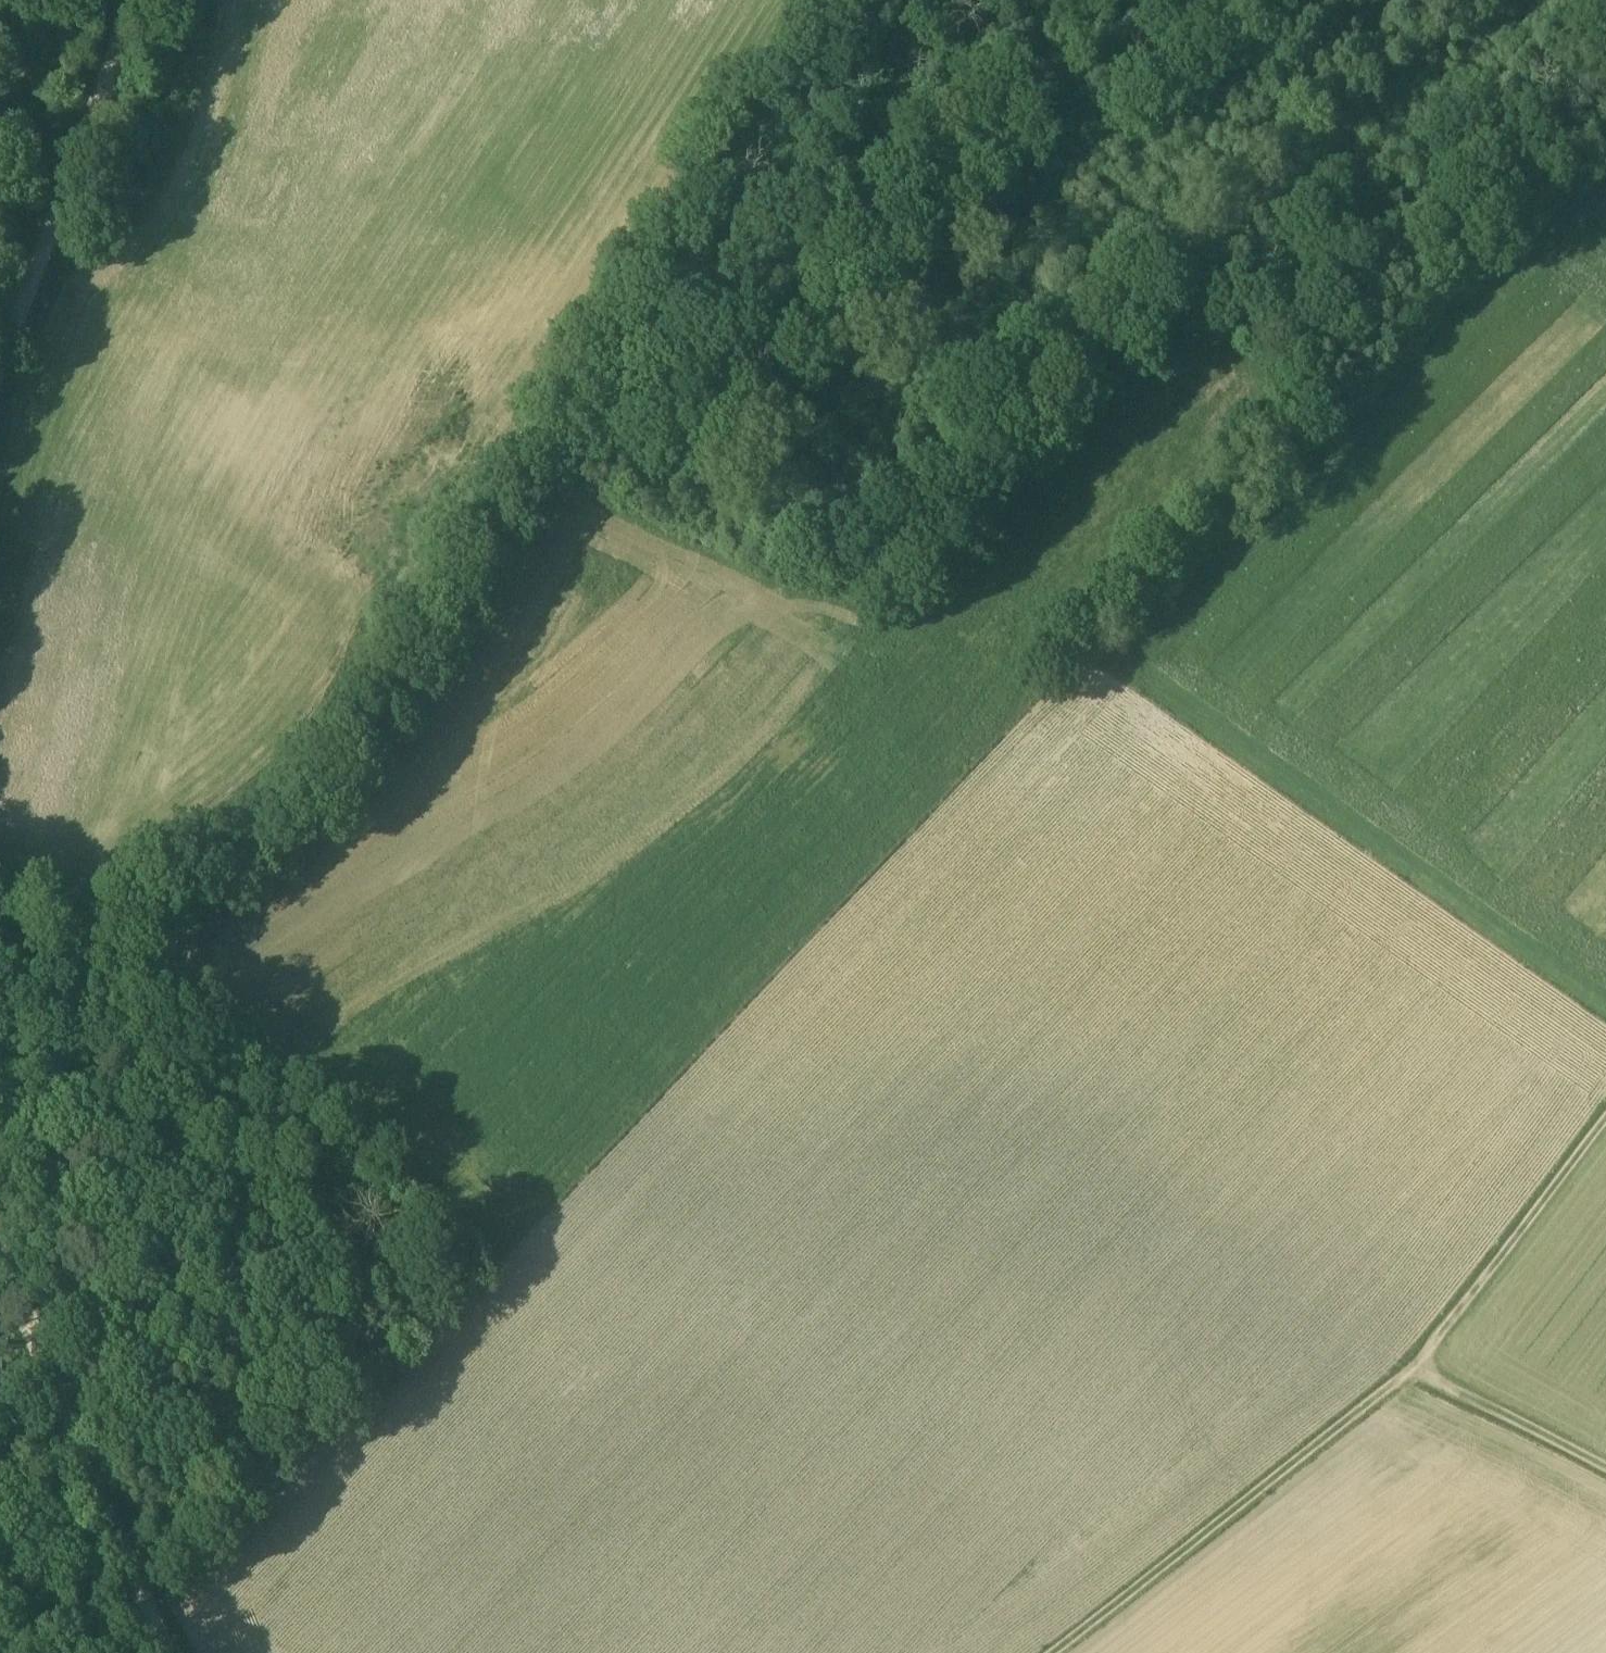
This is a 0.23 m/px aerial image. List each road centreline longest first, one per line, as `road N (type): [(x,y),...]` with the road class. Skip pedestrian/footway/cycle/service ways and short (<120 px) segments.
road 1 (track): [(834,0),(322,813),(217,889),(0,994)]
road 2 (track): [(1049,1652),(1407,1376),(1605,1114)]
road 3 (track): [(171,1652),(0,1237)]
road 4 (track): [(0,382),(138,0)]
road 5 (track): [(1605,1471),(1407,1376)]
road 6 (track): [(1605,240),(1553,203),(1546,179),(1552,138),(1605,83)]

